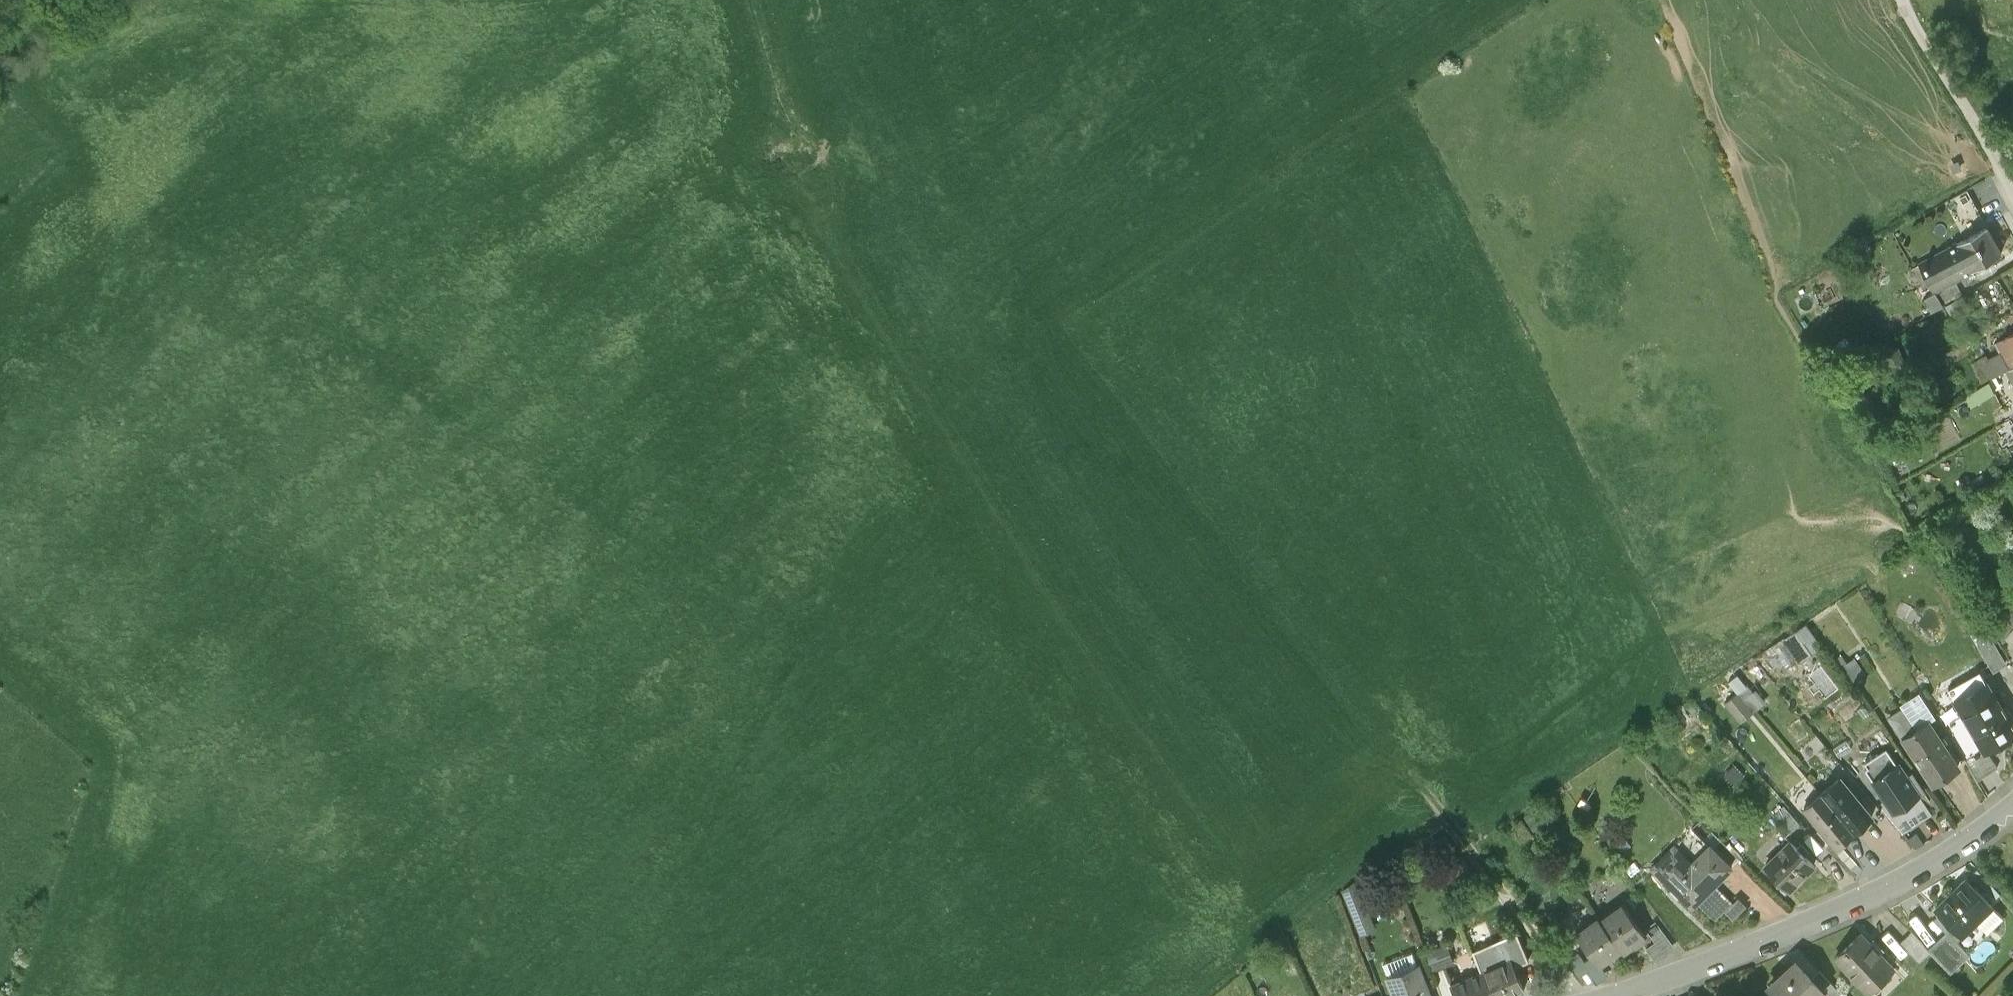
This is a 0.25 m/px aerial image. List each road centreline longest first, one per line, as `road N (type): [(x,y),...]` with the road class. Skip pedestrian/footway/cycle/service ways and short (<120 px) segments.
road 1 (residential): [(2012,807),(1929,867),(1827,918),(1615,995)]

